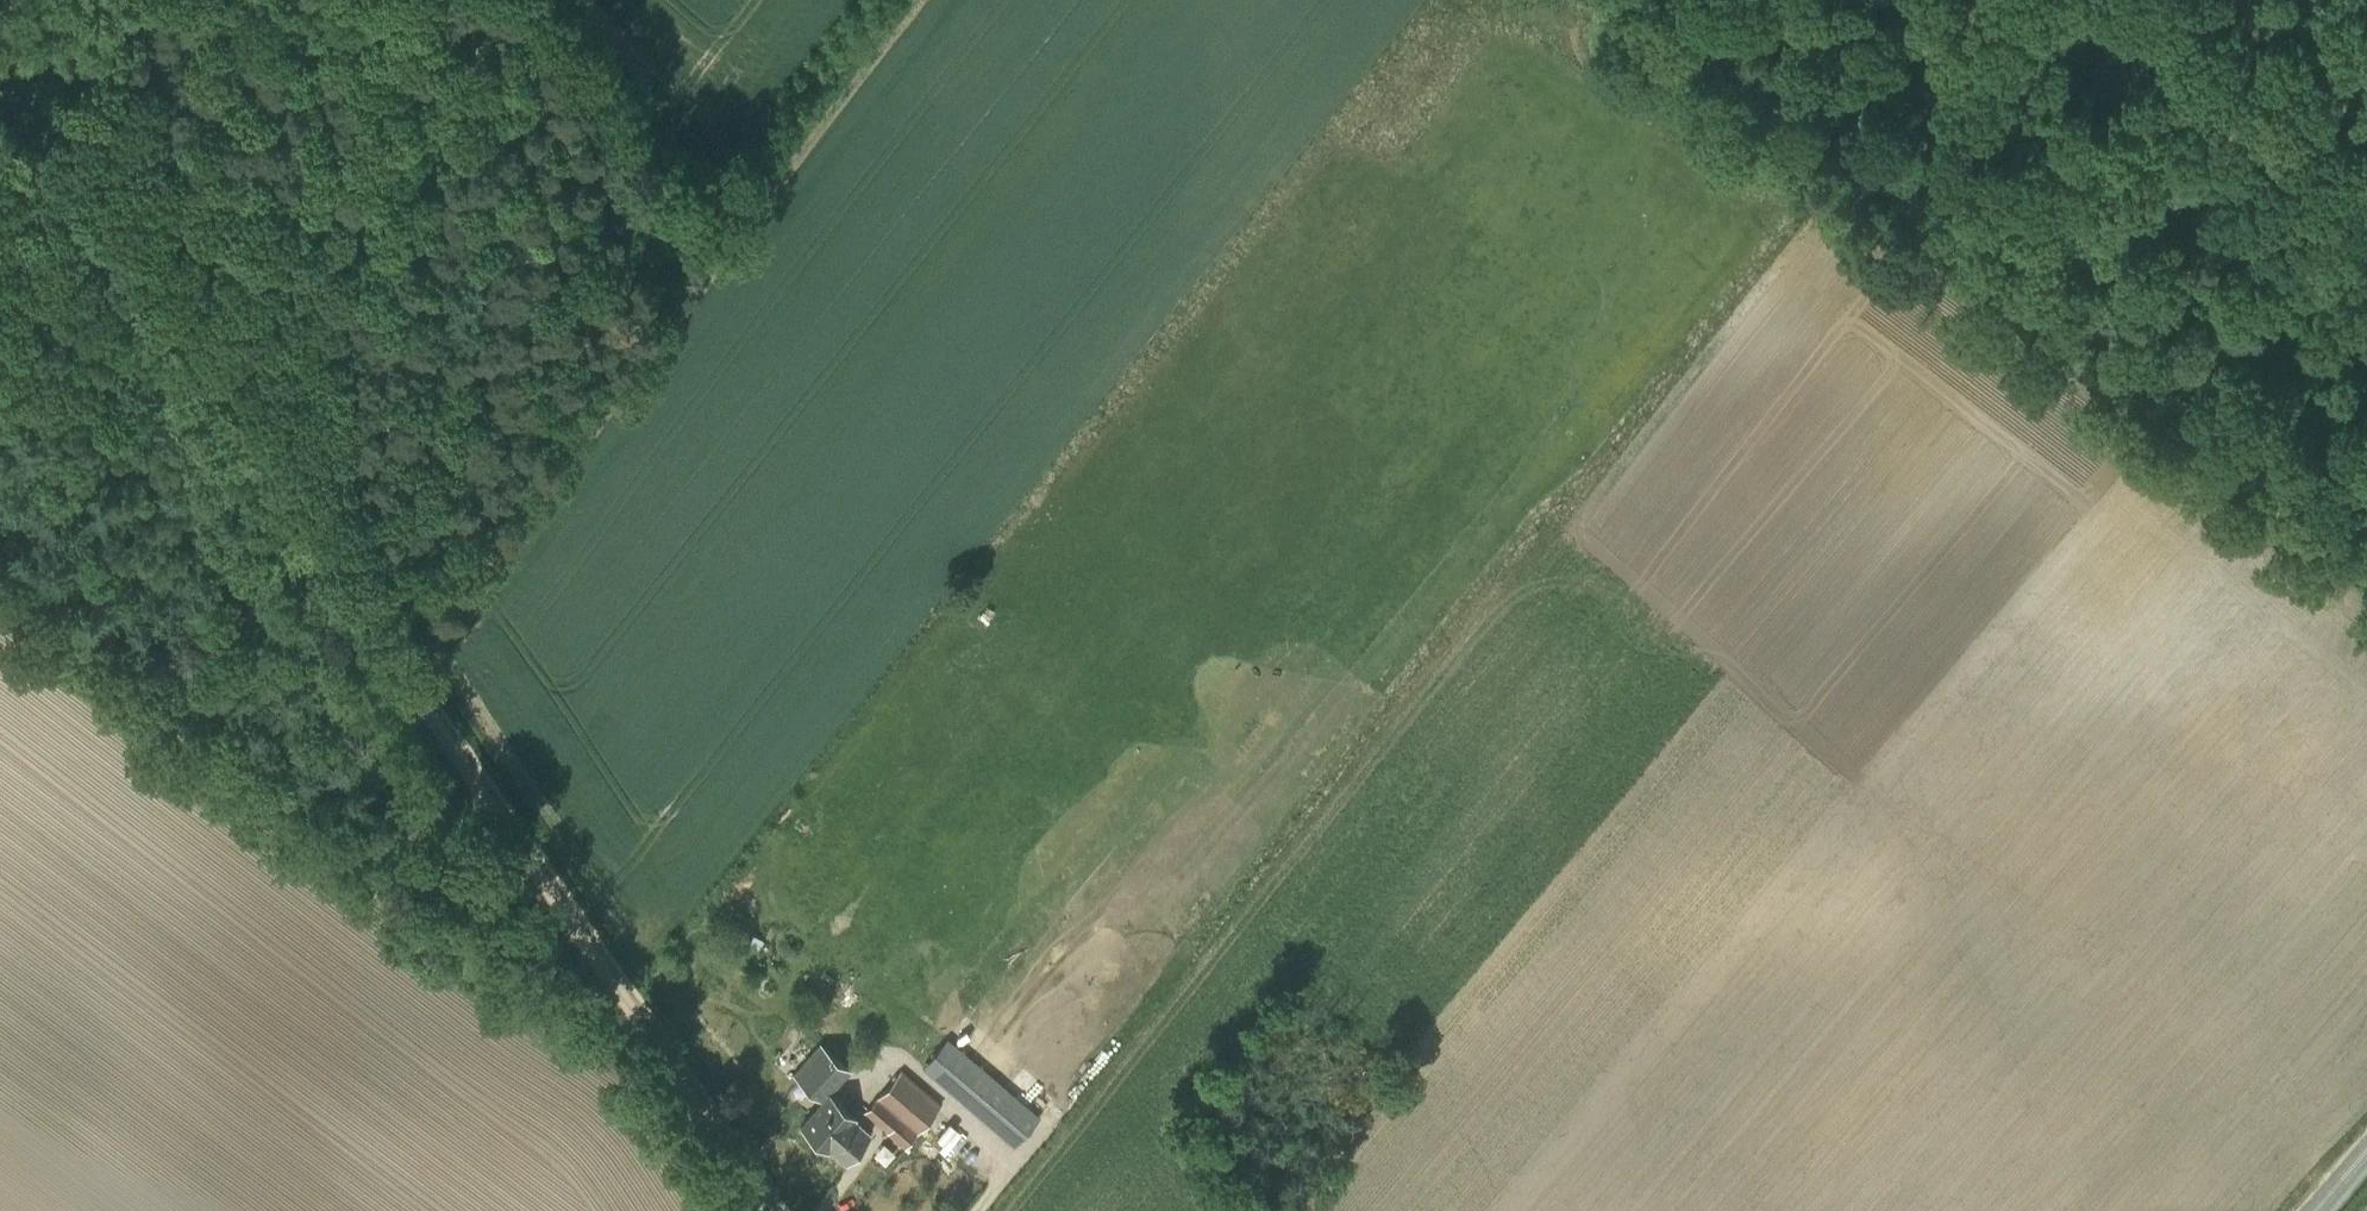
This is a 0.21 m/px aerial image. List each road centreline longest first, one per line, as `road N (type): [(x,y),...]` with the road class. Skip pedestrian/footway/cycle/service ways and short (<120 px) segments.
road 1 (track): [(765,1210),(0,87)]
road 2 (track): [(714,1135),(823,1023),(878,1068)]

